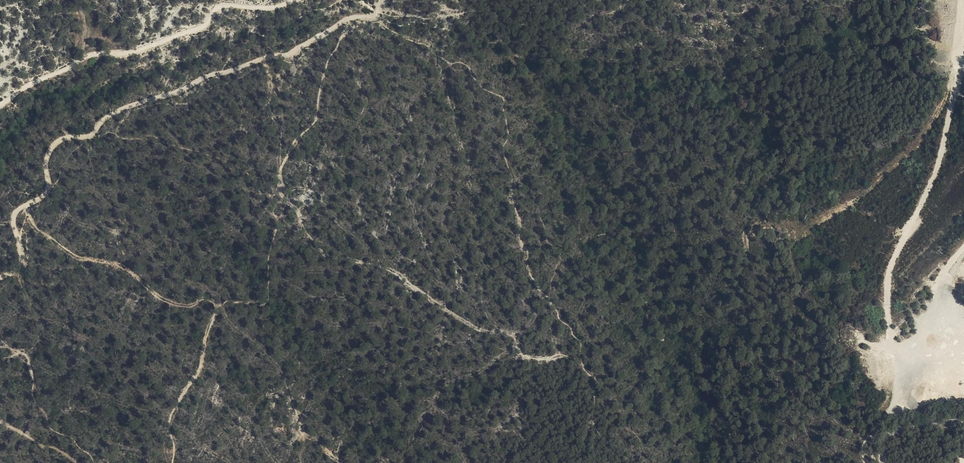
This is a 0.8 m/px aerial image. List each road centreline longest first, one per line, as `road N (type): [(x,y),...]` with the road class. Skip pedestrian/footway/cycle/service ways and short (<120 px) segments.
road 1 (track): [(361,16),(293,50),(106,116),(88,137),(63,140),(46,167),(49,190),(13,218),(24,261),(0,279)]
road 2 (track): [(294,0),(274,7),(226,3),(192,32),(83,58),(0,105)]

